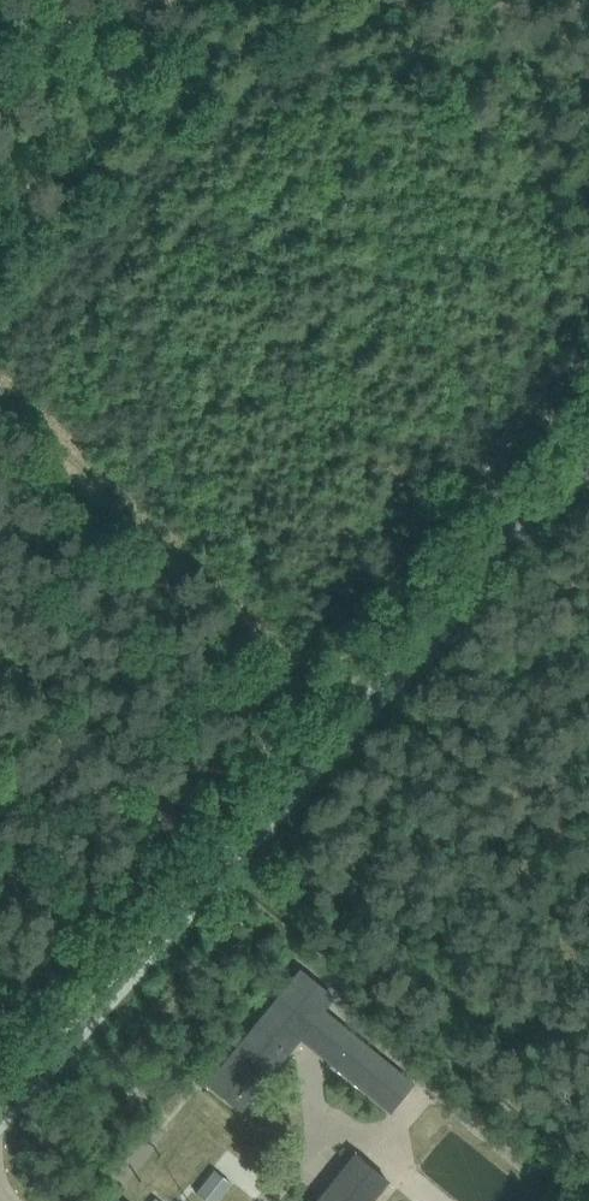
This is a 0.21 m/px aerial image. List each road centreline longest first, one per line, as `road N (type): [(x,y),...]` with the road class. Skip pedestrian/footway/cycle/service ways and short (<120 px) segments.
road 1 (unclassified): [(0,1117),(588,460)]
road 2 (track): [(0,410),(283,677)]

